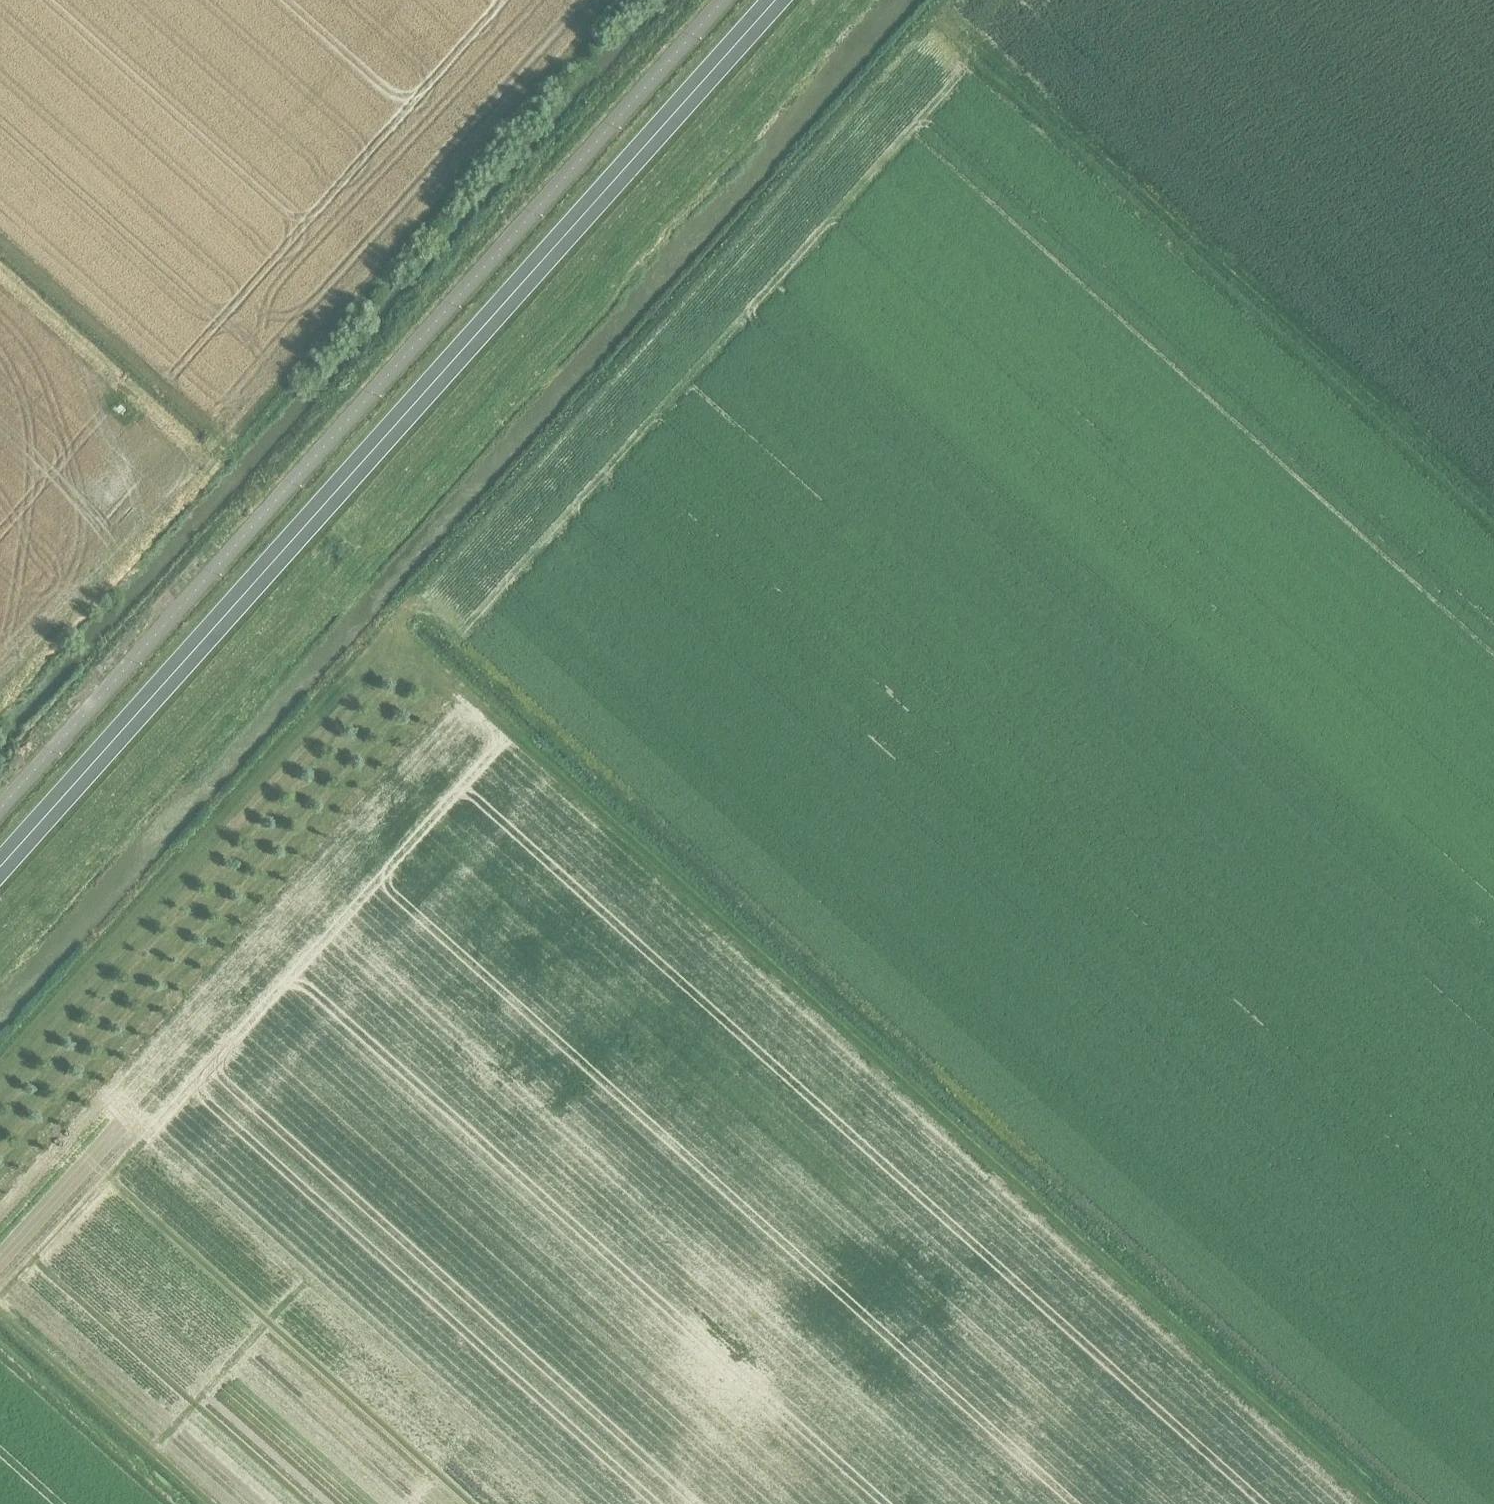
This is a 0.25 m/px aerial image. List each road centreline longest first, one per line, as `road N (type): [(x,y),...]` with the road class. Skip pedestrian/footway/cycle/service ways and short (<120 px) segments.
road 1 (track): [(206,1503),(0,1320)]

